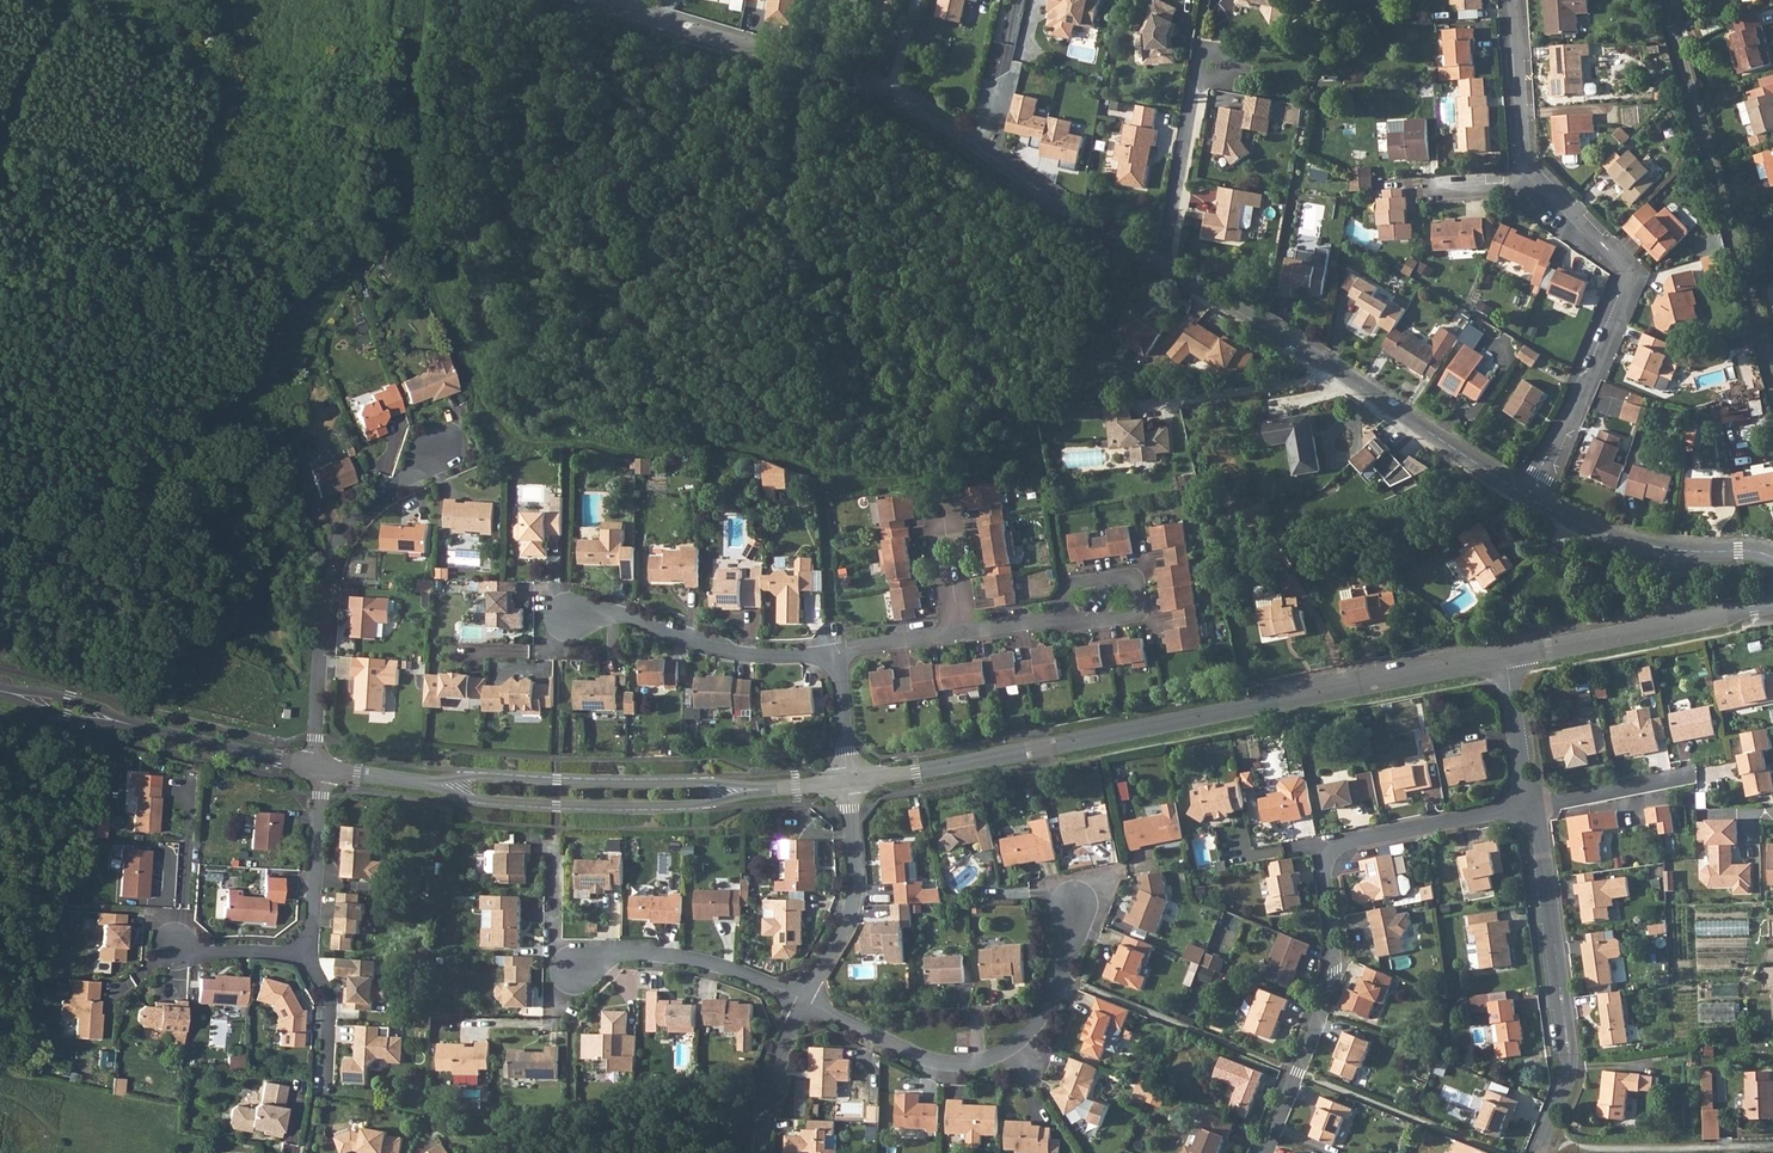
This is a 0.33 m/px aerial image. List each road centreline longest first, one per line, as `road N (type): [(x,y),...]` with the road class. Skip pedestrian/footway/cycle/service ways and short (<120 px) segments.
road 1 (residential): [(847,782),(1502,660)]
road 2 (unclassified): [(582,0),(893,95),(1160,265)]
road 3 (residential): [(1261,1152),(1333,982),(1323,879),(1331,853),(1352,840),(1529,808)]
road 4 (track): [(417,0),(415,223),(437,296),(483,399),(517,431),(569,443)]
road 5 (residential): [(1659,0),(1772,390)]
road 6 (residential): [(1529,496),(1626,274),(1619,258),(1531,170)]
road 7 (residential): [(319,767),(325,586),(334,550),(361,508),(442,447)]
road 8 (residential): [(1529,808),(1570,1060),(1541,1152)]
road 9 (residential): [(422,782),(477,799),(604,805),(710,803),(756,789)]
road 10 (residential): [(1072,950),(1034,1024),(1006,1049),(973,1061),(919,1056),(804,1000)]
road 11 (residential): [(756,789),(471,775),(422,782)]
road 12 (residential): [(1502,660),(1772,605)]
road 13 (residential): [(837,654),(748,655),(615,614),(568,615)]
road 14 (unclassified): [(1529,496),(1642,544),(1772,557)]
road 15 (residential): [(804,1000),(705,960),(608,954),(573,969)]
road 16 (residential): [(804,1000),(853,906),(847,782)]
road 17 (unclassified): [(1338,373),(1529,496)]
road 18 (residential): [(1058,616),(837,654)]
road 19 (residential): [(1160,265),(1195,75),(1207,53)]
road 20 (unclassified): [(1160,265),(1338,373)]
road 21 (residential): [(1058,616),(1066,622),(1135,614),(1136,584),(1125,577),(1077,583),(1060,606)]
road 22 (residential): [(128,723),(319,767)]
road 23 (residential): [(319,767),(307,952)]
road 24 (track): [(568,615),(569,443)]
road 25 (residential): [(1531,170),(1516,0)]
road 26 (unclassified): [(1173,399),(1338,373)]
road 27 (residential): [(1529,808),(1692,776)]
road 28 (residential): [(759,1152),(778,1065),(804,1000)]
road 29 (residential): [(1502,660),(1529,808)]
road 30 (residential): [(307,952),(323,1002),(320,1093)]
road 31 (residential): [(307,952),(203,953),(173,945)]
road 32 (residential): [(128,723),(70,697),(1,691)]
road 33 (residential): [(1,691),(45,712),(128,723)]
road 34 (residential): [(847,782),(837,654)]

